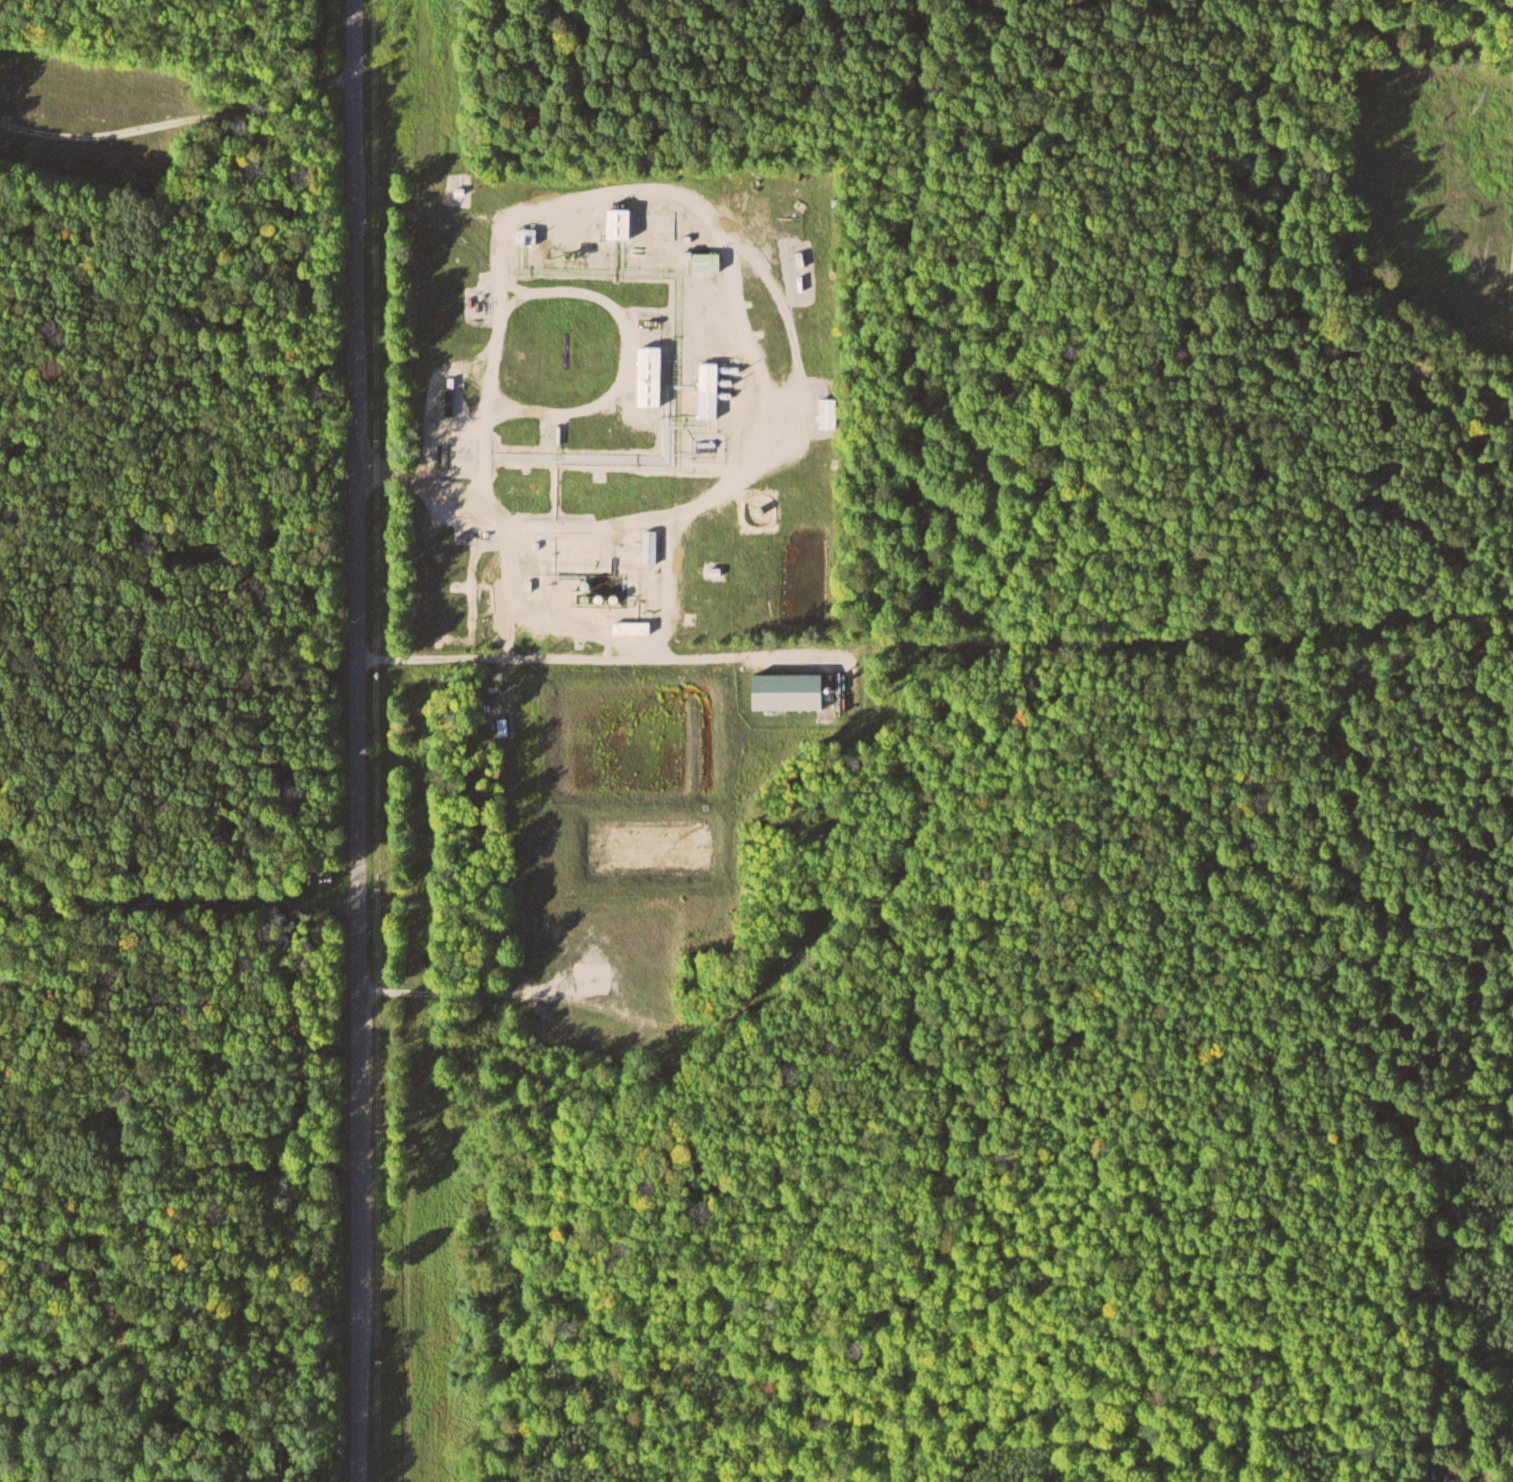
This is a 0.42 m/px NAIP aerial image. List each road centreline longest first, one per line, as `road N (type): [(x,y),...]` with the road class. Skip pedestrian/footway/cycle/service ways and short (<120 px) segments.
road 1 (residential): [(359,1481),(357,0)]
road 2 (track): [(0,897),(359,910)]

